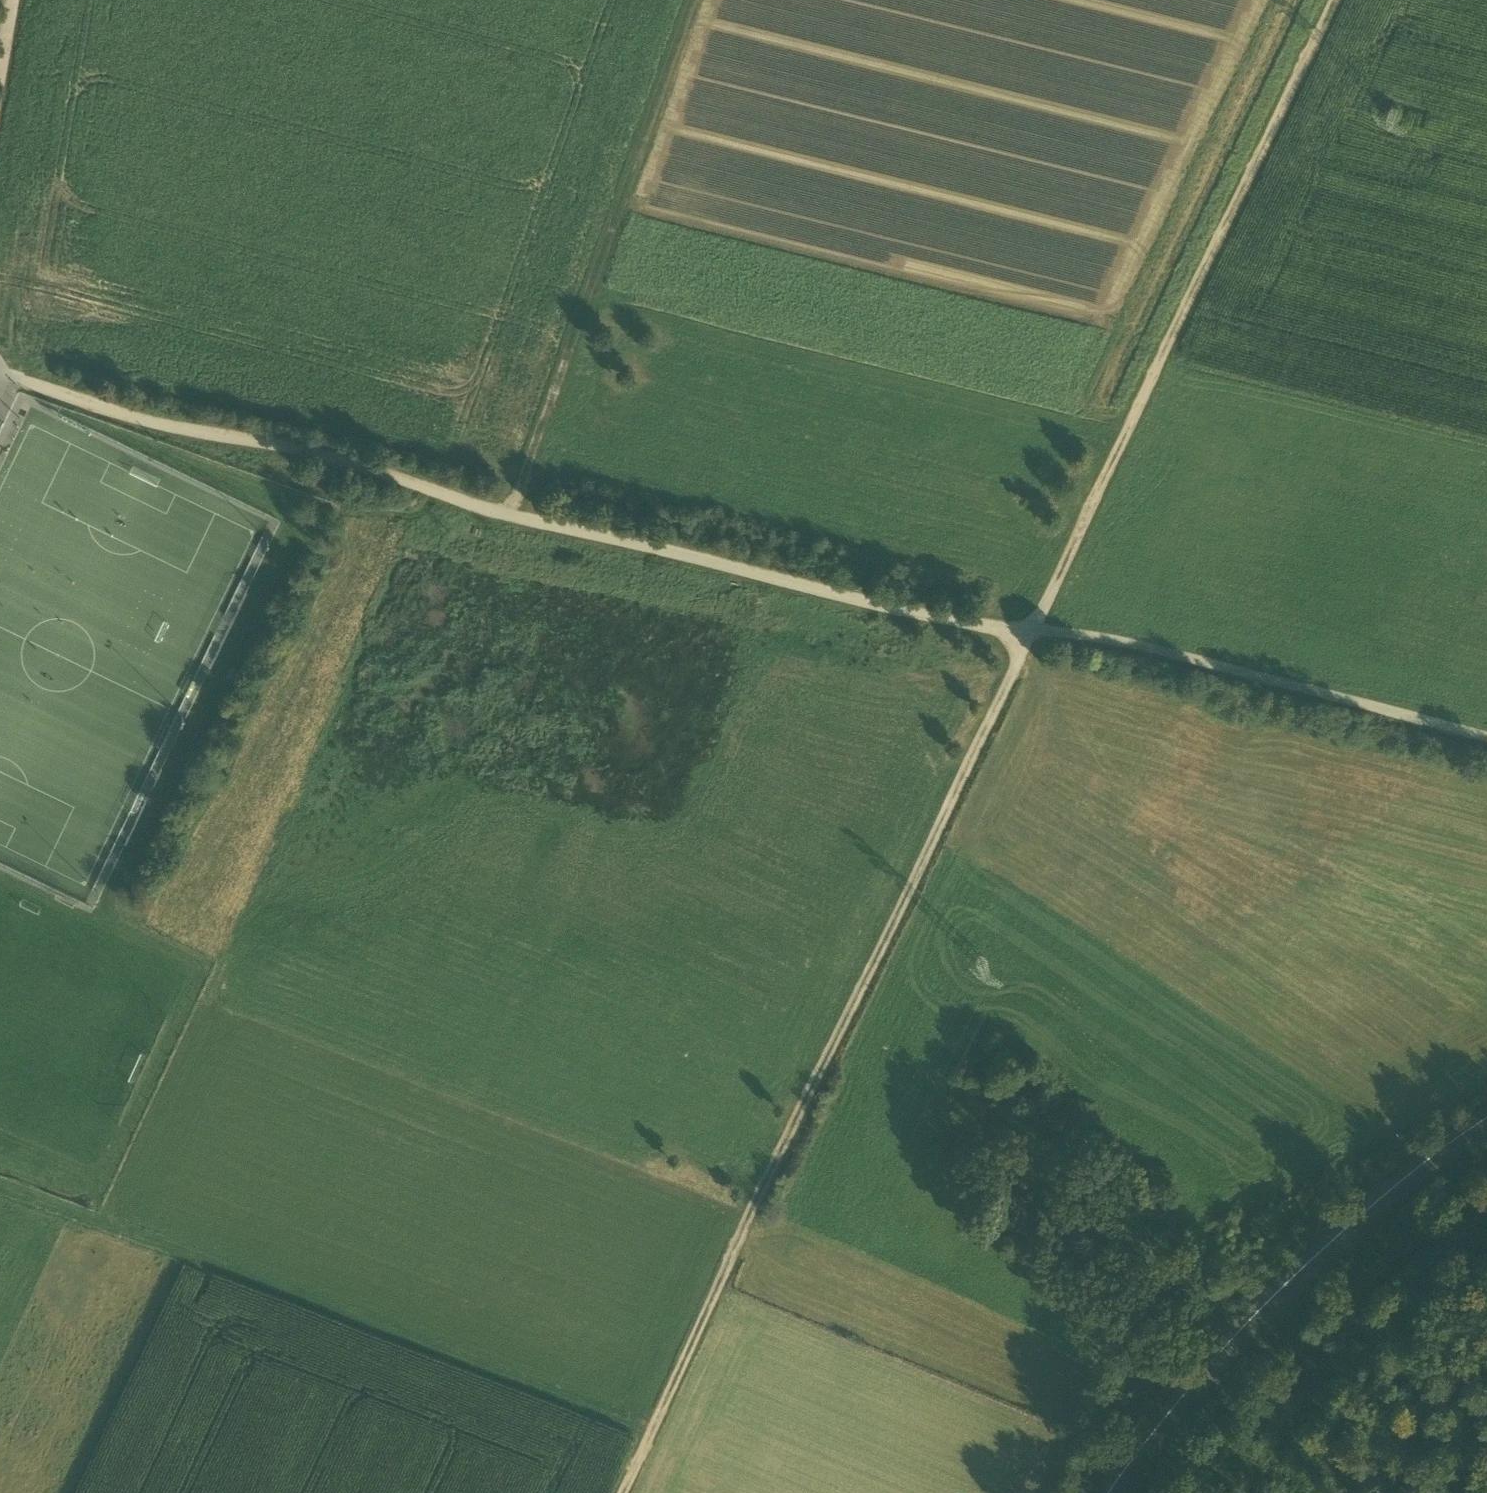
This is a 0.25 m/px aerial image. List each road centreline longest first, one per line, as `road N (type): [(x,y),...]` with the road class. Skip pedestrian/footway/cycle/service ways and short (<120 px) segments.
road 1 (track): [(0,377),(511,515),(939,618),(1032,630)]
road 2 (track): [(1032,630),(619,1492)]
road 3 (track): [(1334,0),(1032,630)]
road 4 (track): [(511,515),(694,0)]
road 5 (track): [(1486,734),(1293,681),(1032,630)]

